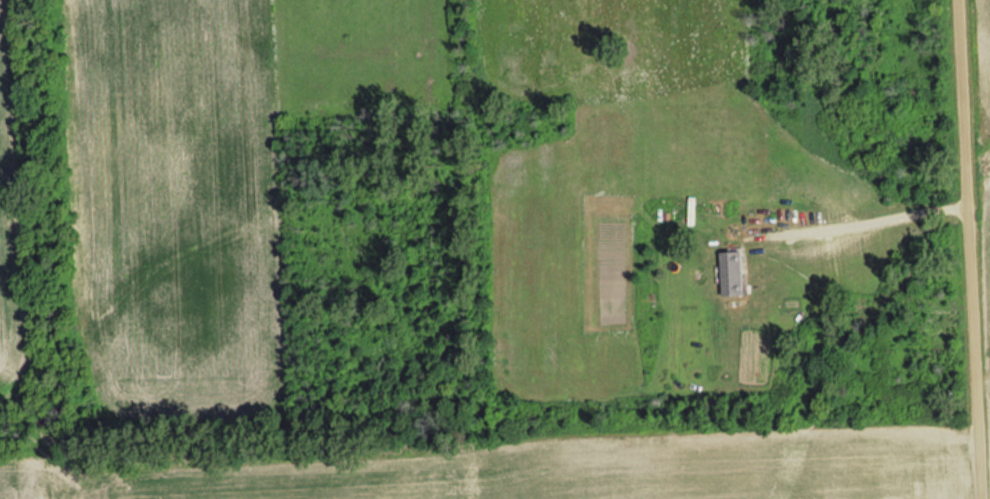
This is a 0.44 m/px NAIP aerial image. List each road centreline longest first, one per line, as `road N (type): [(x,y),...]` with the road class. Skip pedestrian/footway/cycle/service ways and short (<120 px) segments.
road 1 (residential): [(984,498),(961,0)]

